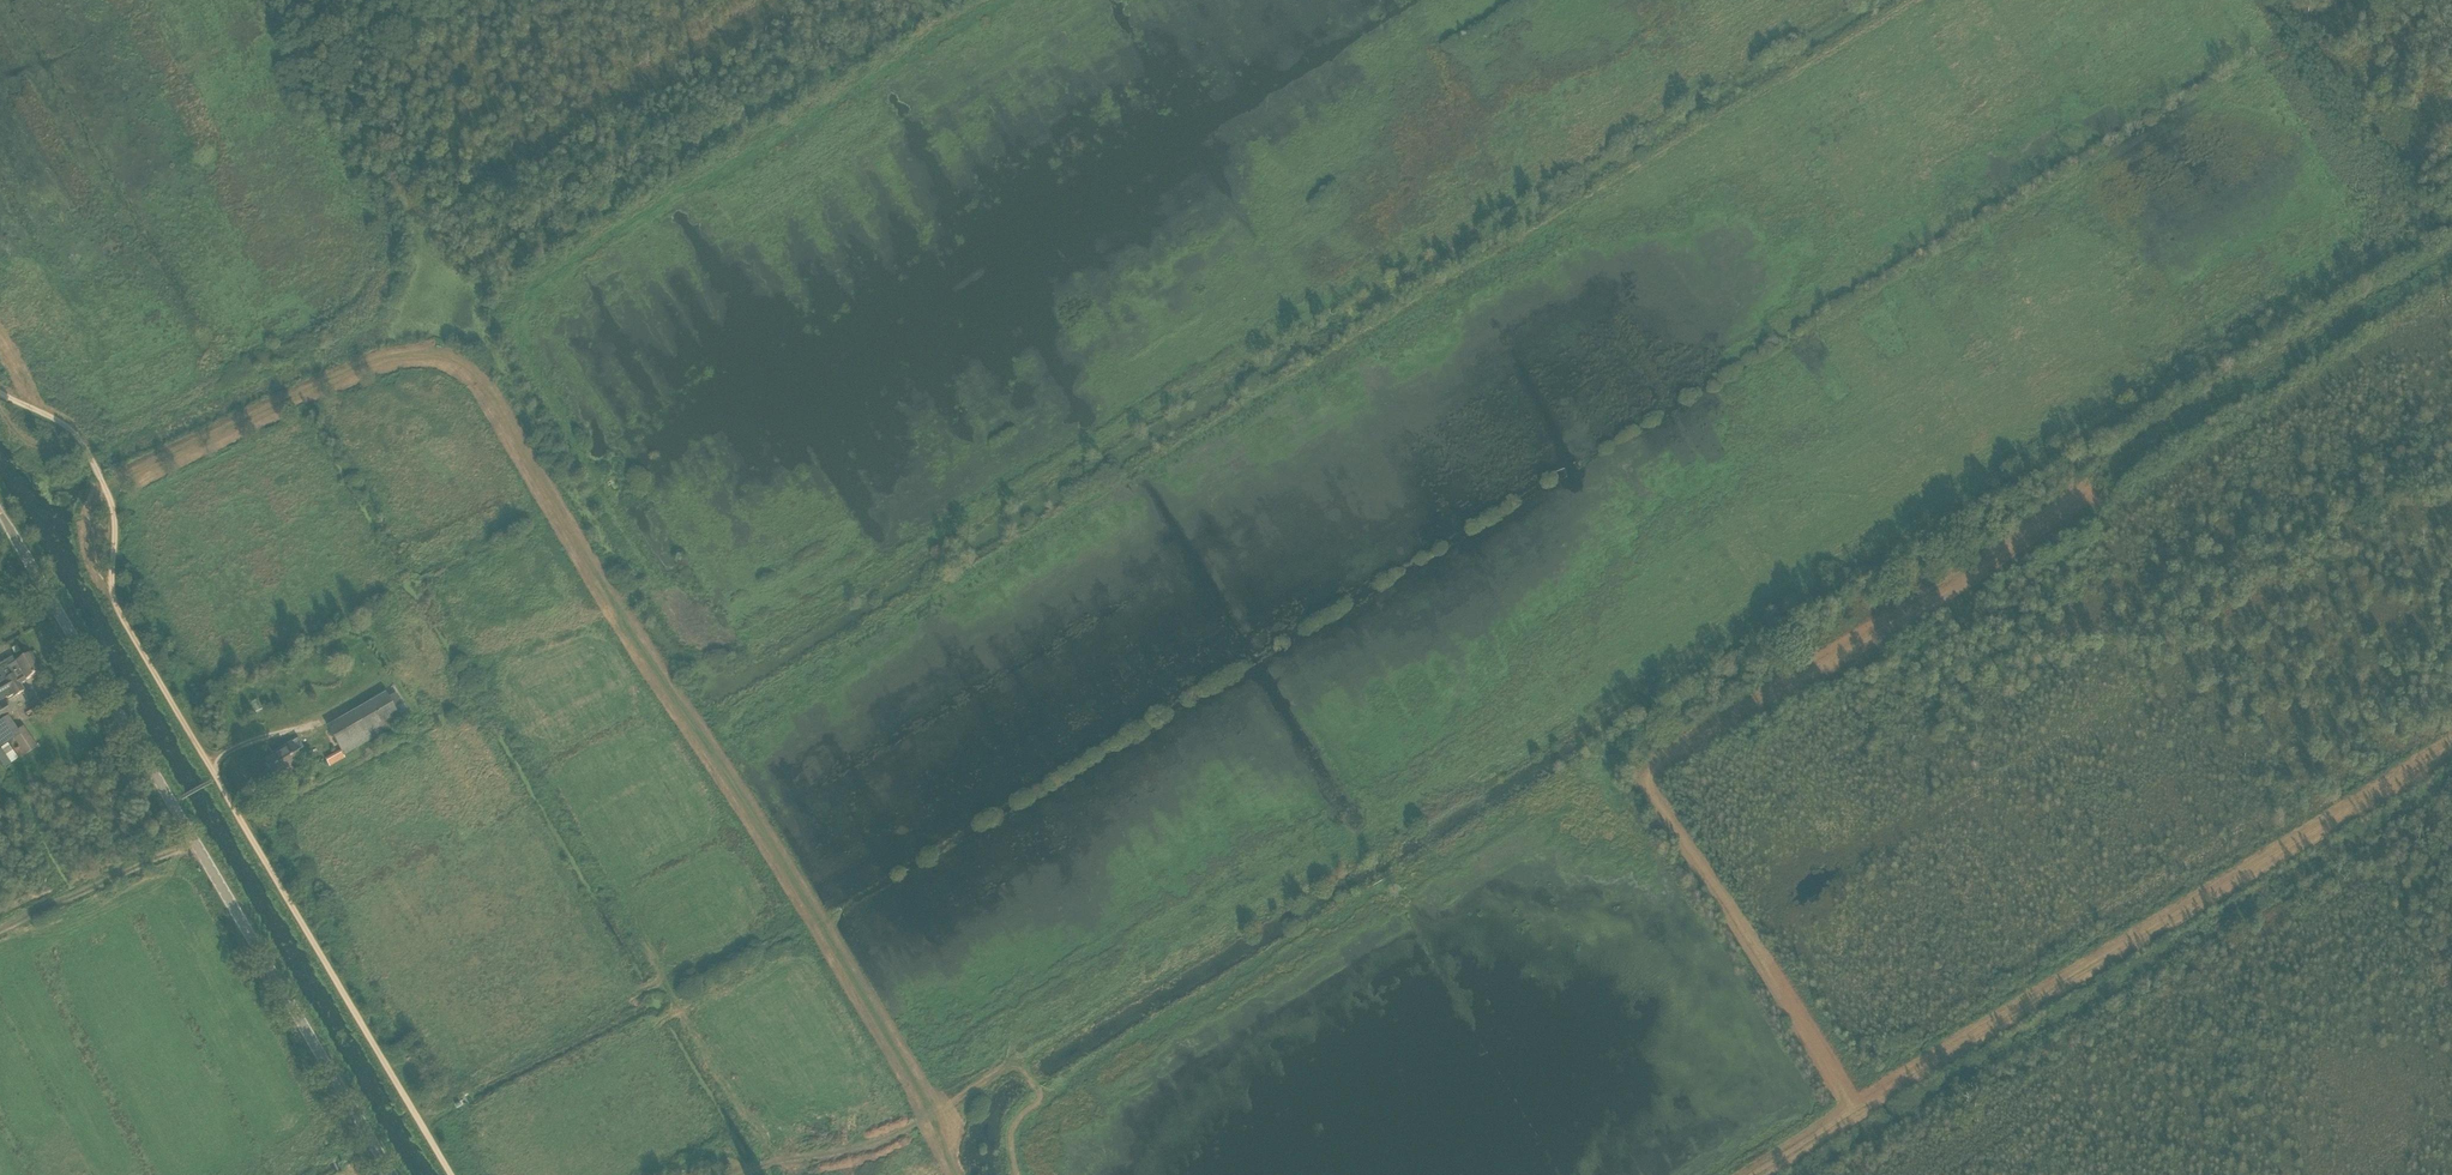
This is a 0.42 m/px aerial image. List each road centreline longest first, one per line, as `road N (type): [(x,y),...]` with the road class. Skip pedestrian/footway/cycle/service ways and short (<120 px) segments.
road 1 (track): [(2451,747),(1856,1110),(1647,785),(1663,760),(1959,587),(2133,449),(2451,254)]
road 2 (unclassified): [(0,393),(67,427),(87,452),(111,501),(114,602),(452,1174)]
road 3 (tertiary): [(392,1174),(0,513)]
road 4 (track): [(0,931),(195,843)]
road 5 (track): [(737,1174),(859,1149),(929,1120)]

